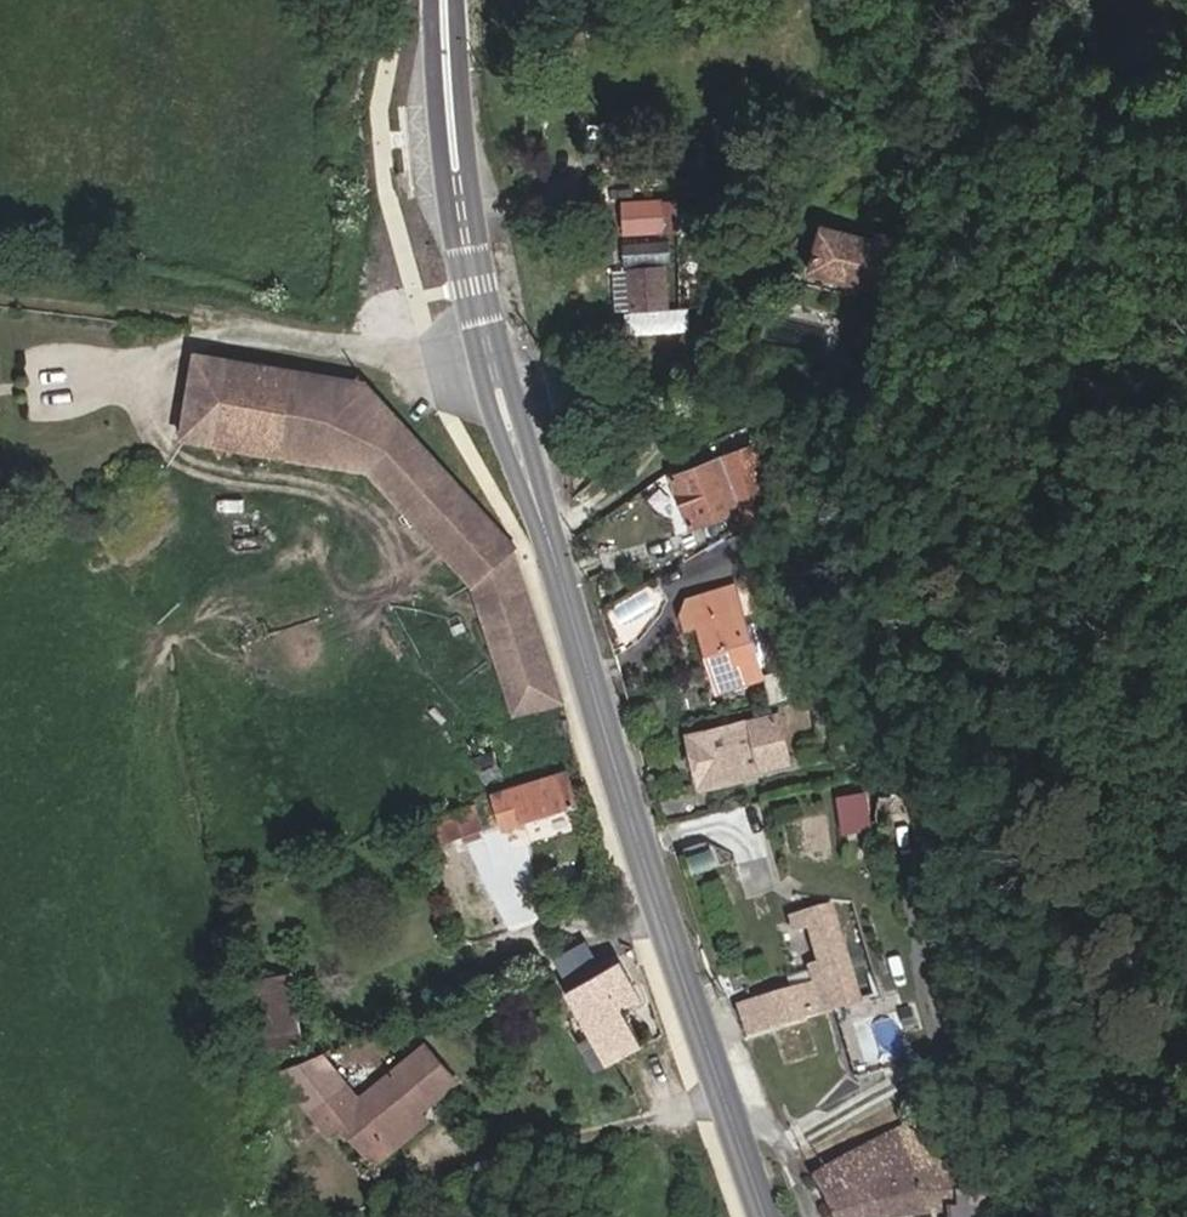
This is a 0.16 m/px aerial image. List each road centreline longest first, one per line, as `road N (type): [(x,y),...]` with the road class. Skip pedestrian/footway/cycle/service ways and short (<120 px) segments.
road 1 (tertiary): [(445,0),(454,167),(493,366),(643,861),(765,1216)]
road 2 (track): [(0,298),(195,315),(493,366)]

